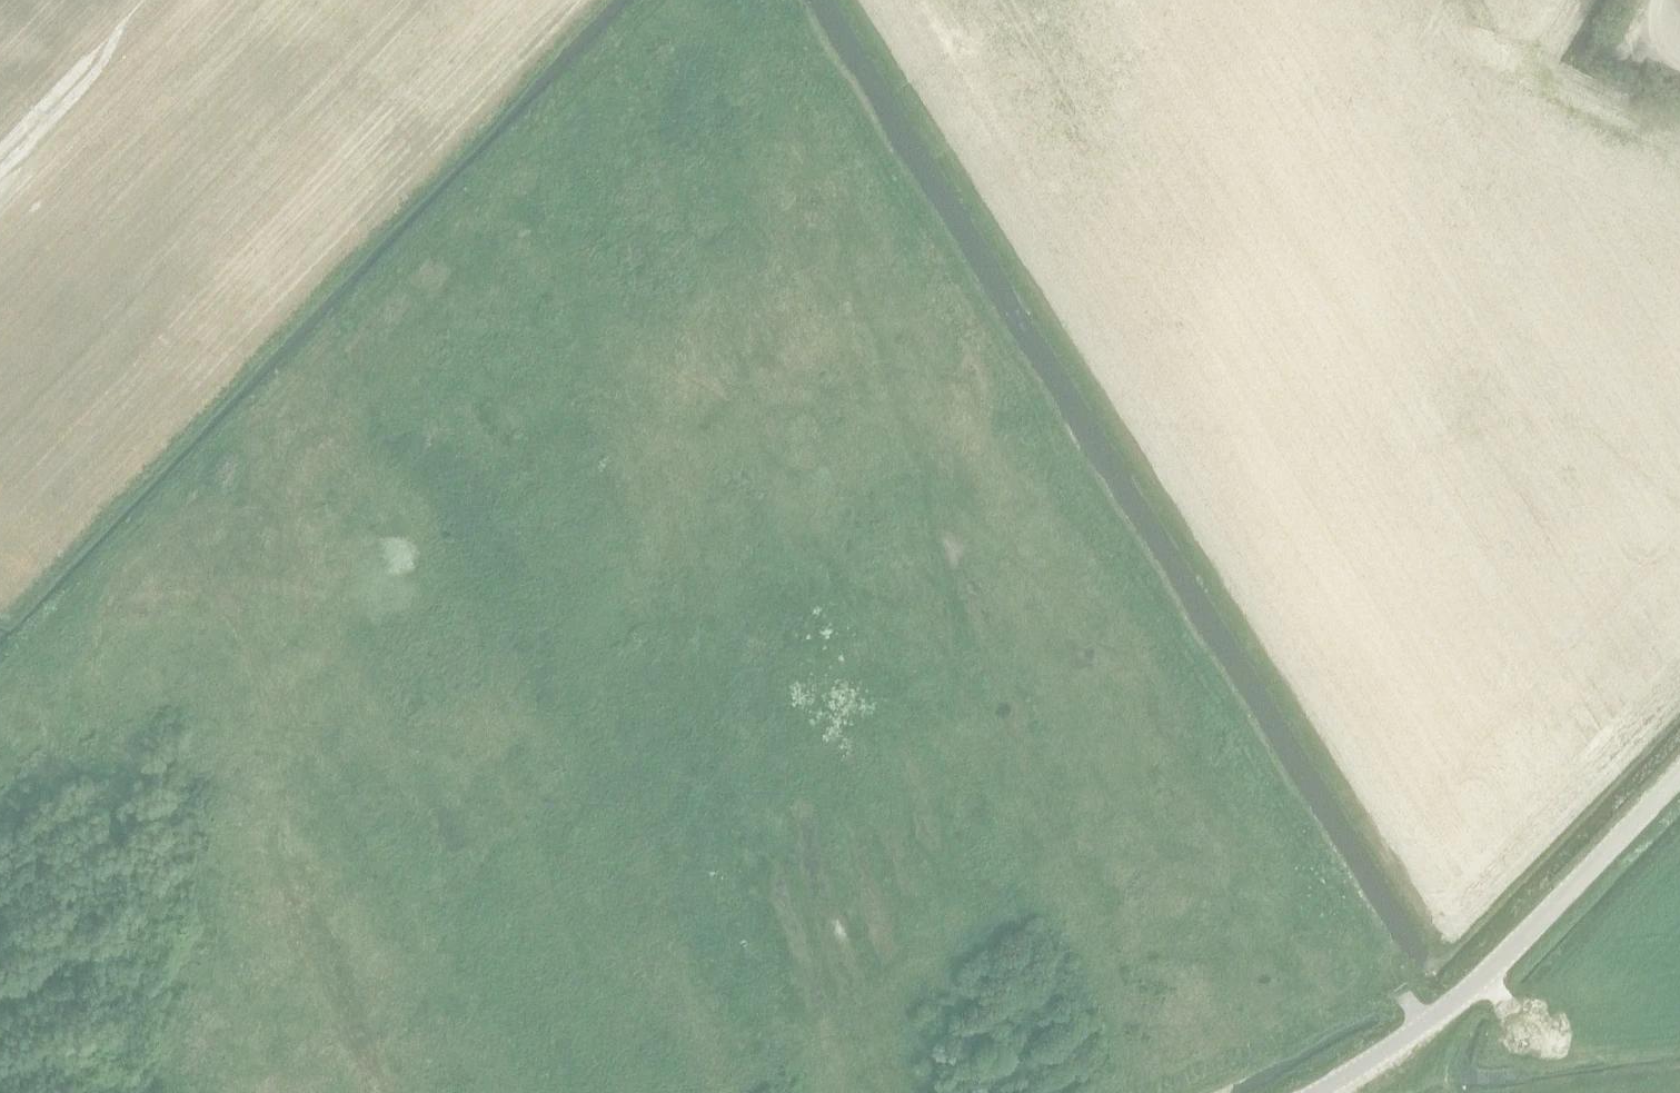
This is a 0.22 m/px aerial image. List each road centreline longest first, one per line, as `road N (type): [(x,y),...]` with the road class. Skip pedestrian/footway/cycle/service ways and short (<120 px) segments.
road 1 (unclassified): [(1314,1092),(1429,1020),(1478,979),(1679,770)]

